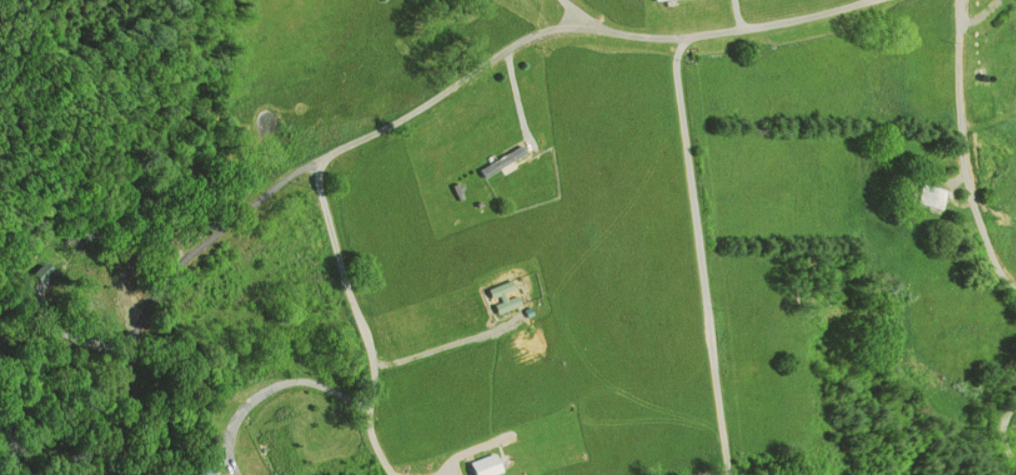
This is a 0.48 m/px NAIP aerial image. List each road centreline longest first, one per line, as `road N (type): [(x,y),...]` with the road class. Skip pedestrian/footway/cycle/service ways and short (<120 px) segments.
road 1 (residential): [(858,0),(676,37),(588,25),(533,36),(411,112),(331,149),(193,251),(147,309),(109,440),(108,474)]
road 2 (residential): [(676,37),(726,474)]
road 3 (residential): [(312,162),(371,356),(359,428),(385,474)]
road 4 (residential): [(963,0),(961,153),(978,223),(1000,276),(1015,289)]

